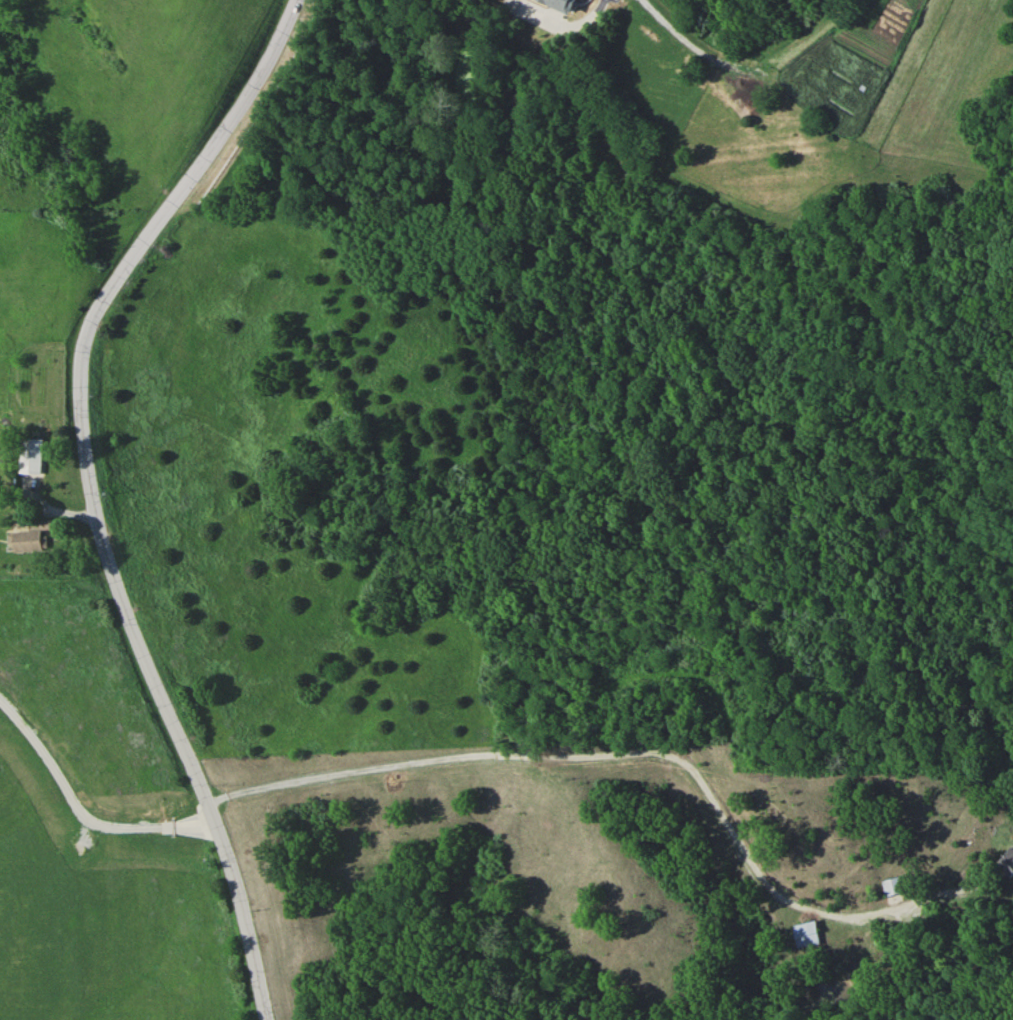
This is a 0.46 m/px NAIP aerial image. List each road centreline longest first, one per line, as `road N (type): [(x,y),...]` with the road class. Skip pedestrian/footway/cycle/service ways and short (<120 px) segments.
road 1 (residential): [(304,0),(249,101),(108,291),(80,375),(111,573),(215,824),(266,1019)]

